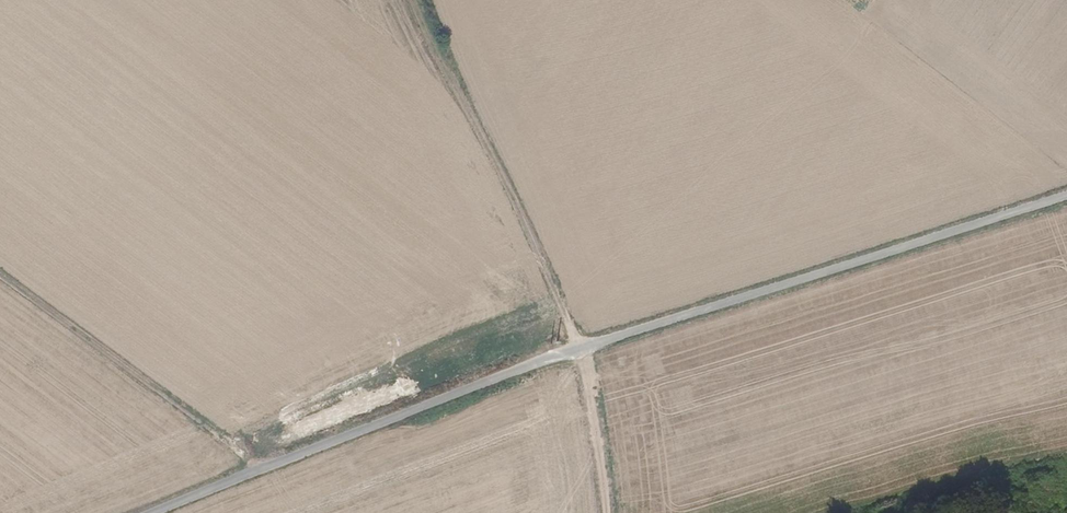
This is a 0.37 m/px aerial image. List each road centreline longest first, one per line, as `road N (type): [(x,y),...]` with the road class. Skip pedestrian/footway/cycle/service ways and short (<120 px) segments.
road 1 (unclassified): [(1066,194),(573,349)]
road 2 (track): [(573,349),(153,512)]
road 3 (track): [(573,349),(524,224),(409,0)]
road 4 (track): [(255,470),(0,283)]
road 5 (track): [(573,349),(603,512)]

